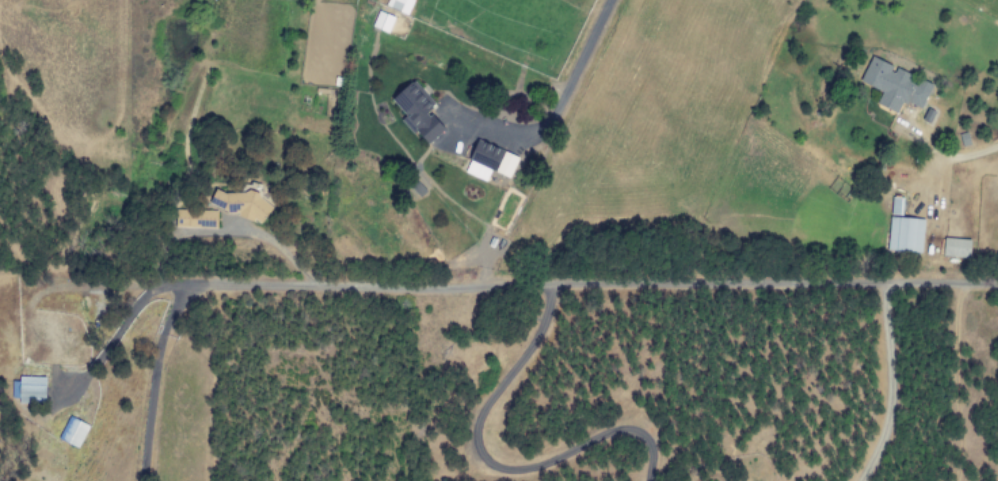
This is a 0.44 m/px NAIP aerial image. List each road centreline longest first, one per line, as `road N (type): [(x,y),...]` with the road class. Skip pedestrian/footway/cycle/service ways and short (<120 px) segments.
road 1 (residential): [(188,285),(997,282)]

